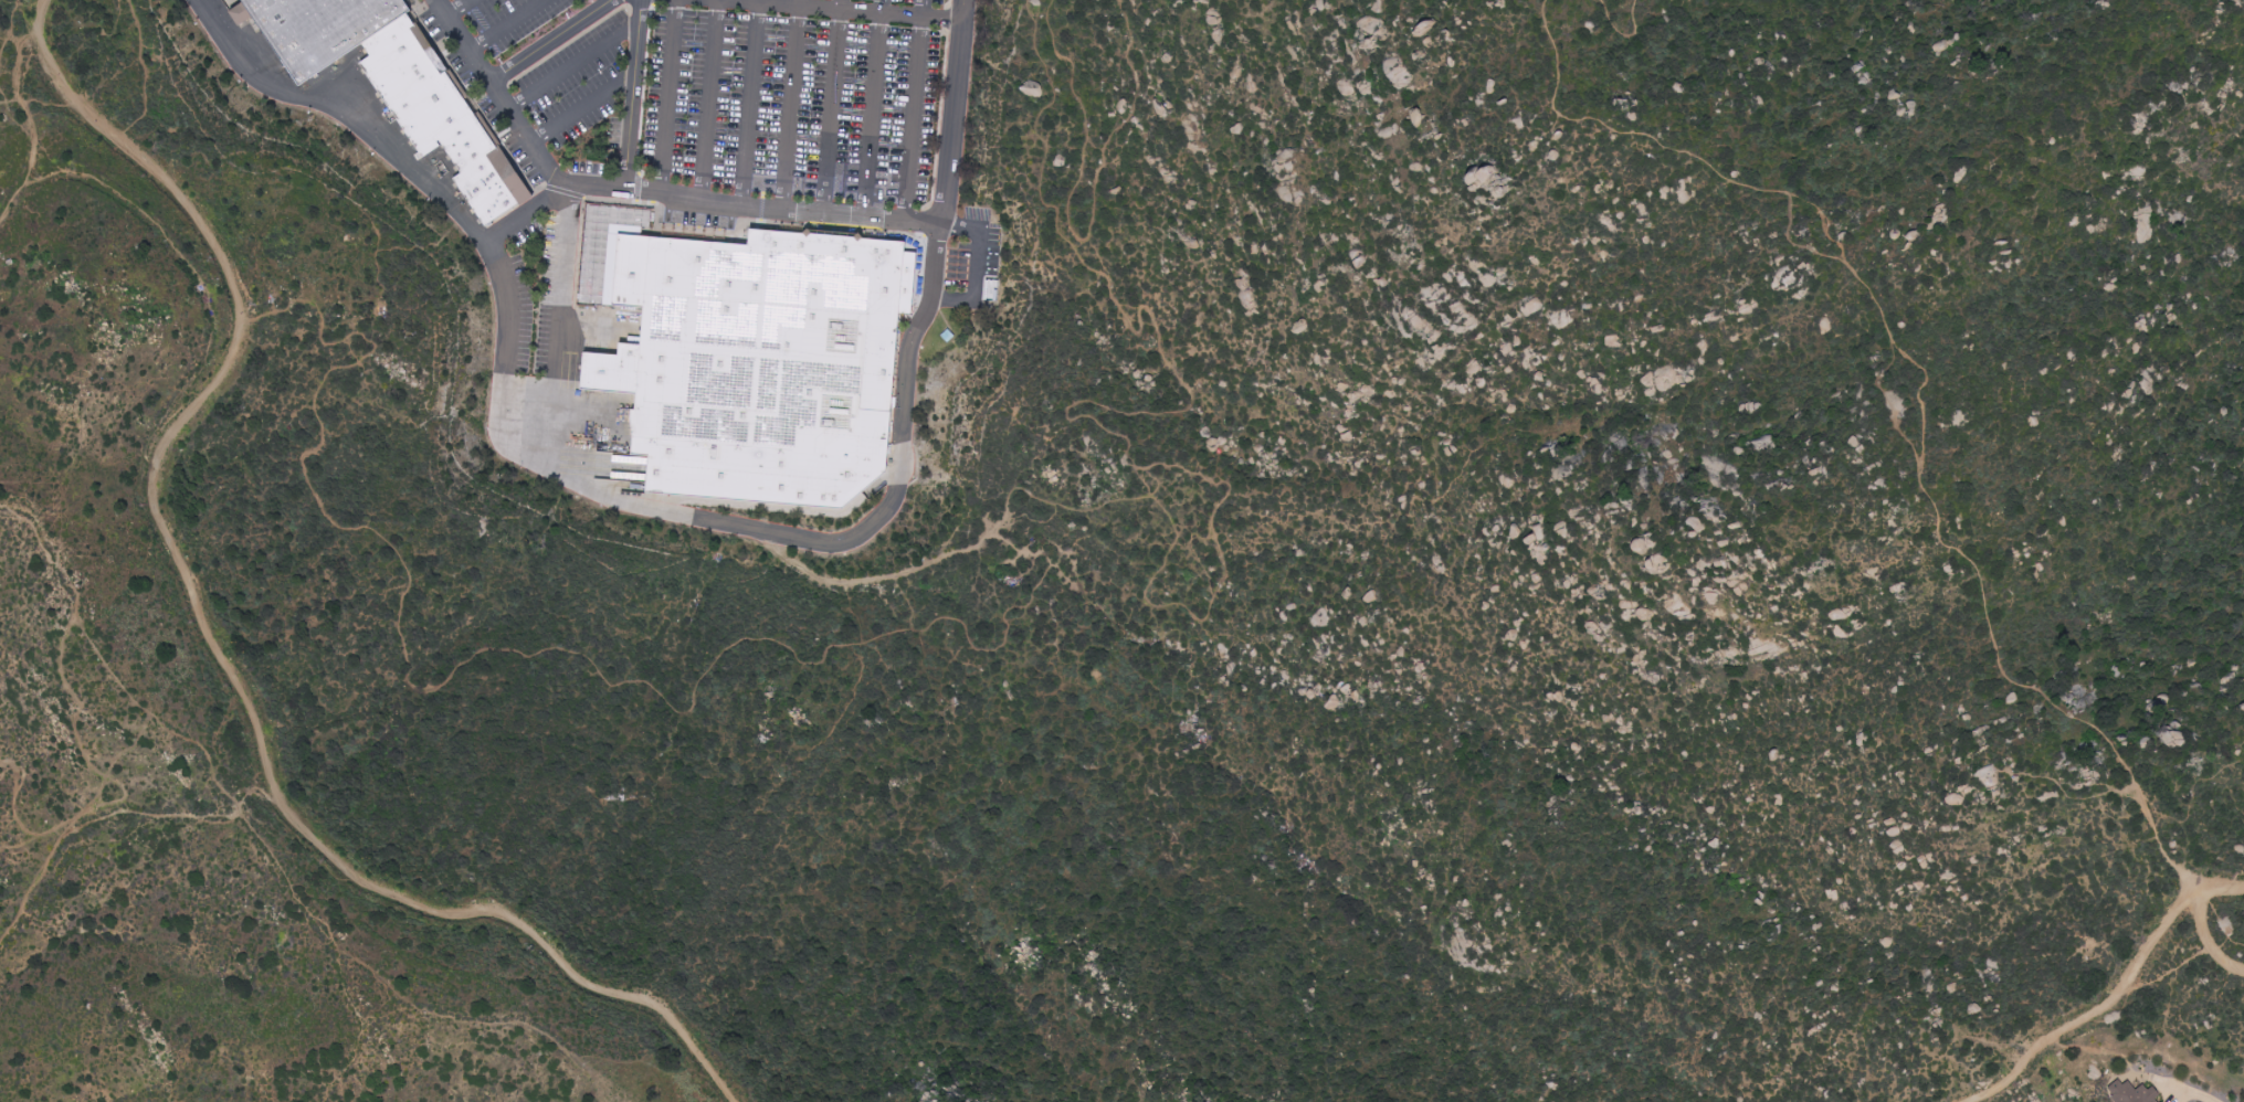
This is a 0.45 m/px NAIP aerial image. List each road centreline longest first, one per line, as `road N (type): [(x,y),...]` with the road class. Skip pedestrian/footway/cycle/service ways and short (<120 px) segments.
road 1 (track): [(737,1101),(660,1006),(591,983),(503,909),(445,910),(364,878),(283,804),(255,720),(204,628),(156,510),(155,449),(229,356),(242,314),(236,285),(201,216),(92,118),(53,64),(42,42),(48,0)]
road 2 (track): [(2200,897),(2167,923),(2097,1009),(1962,1101)]
road 3 (residential): [(939,225),(965,0)]
road 4 (residential): [(643,0),(626,189)]

